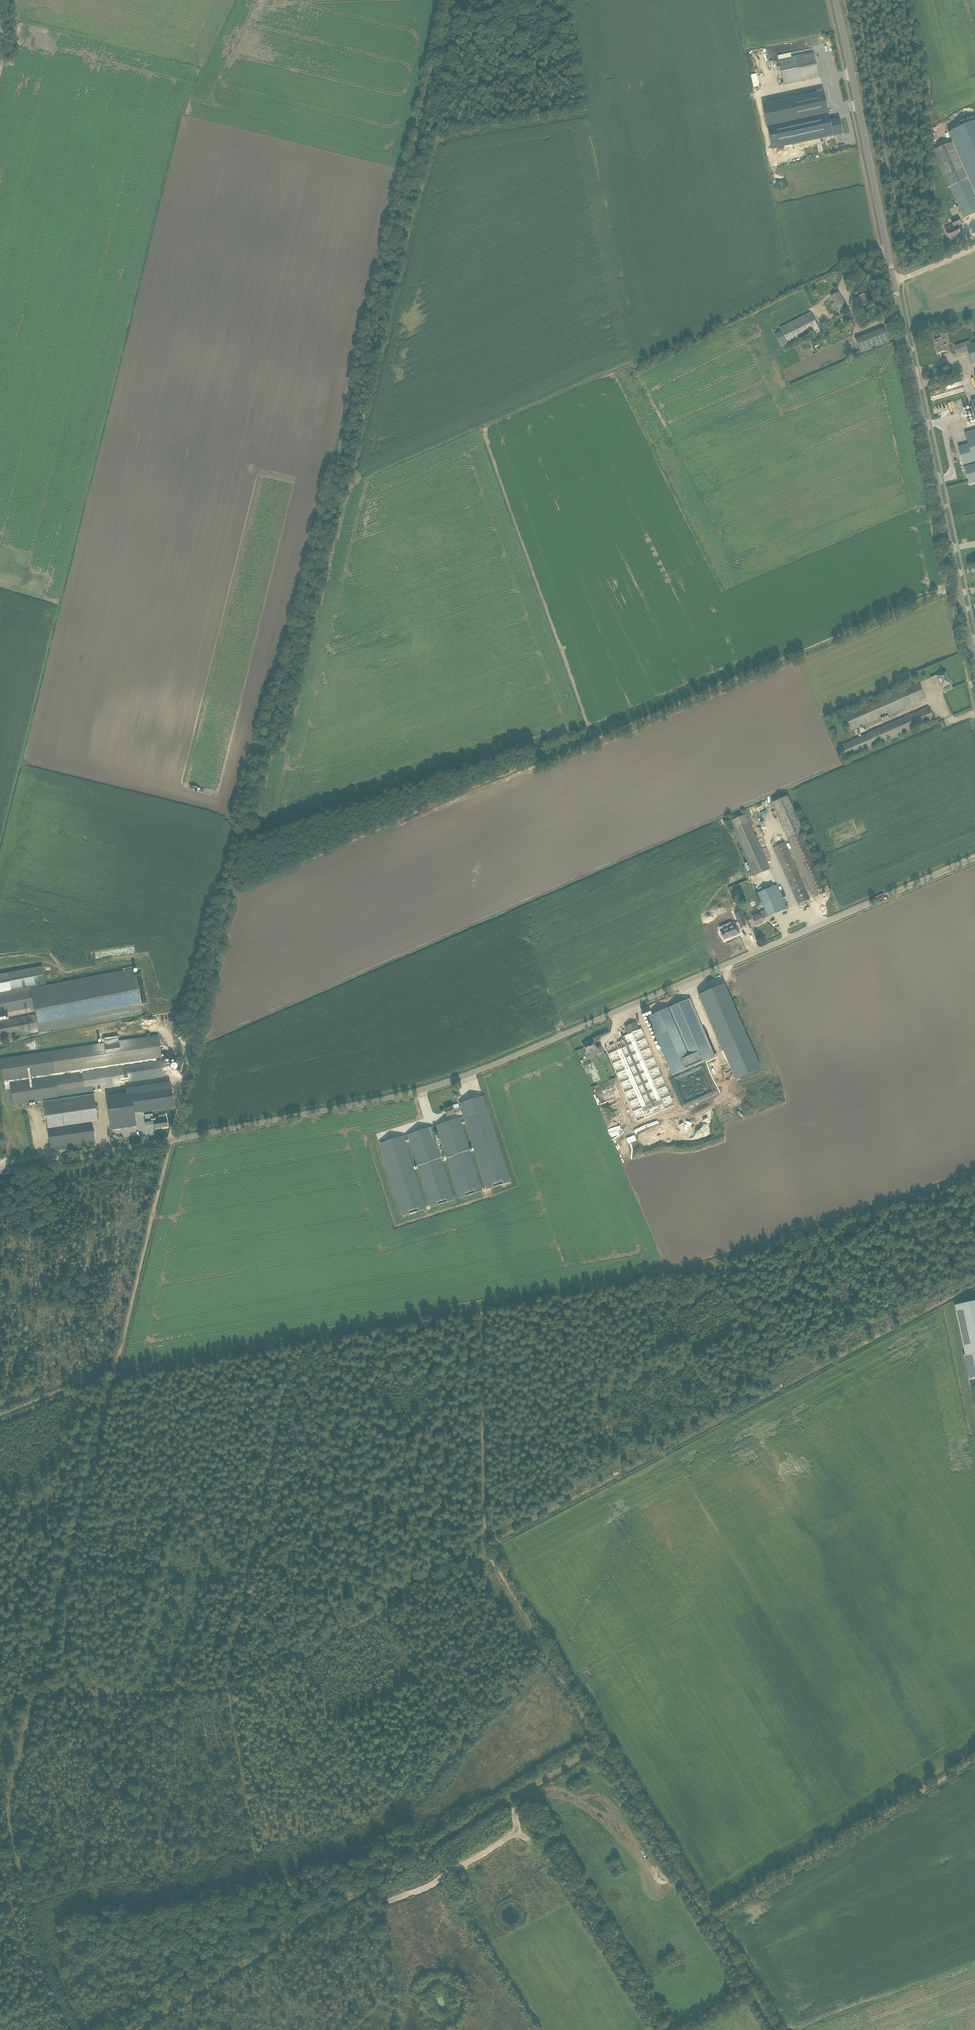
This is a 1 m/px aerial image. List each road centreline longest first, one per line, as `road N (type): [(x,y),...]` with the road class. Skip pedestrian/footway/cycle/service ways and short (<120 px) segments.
road 1 (unclassified): [(0,1172),(415,1092),(974,858)]
road 2 (track): [(963,1181),(723,1262),(294,1342)]
road 3 (track): [(132,2029),(600,1744)]
road 4 (track): [(709,1920),(488,1555)]
road 5 (tertiary): [(974,664),(894,282)]
road 6 (track): [(33,1696),(7,1812),(44,1966),(70,2029)]
road 7 (track): [(112,1376),(33,1696)]
road 8 (track): [(709,1920),(974,1759)]
road 9 (track): [(228,1690),(488,1555)]
road 10 (tertiary): [(894,282),(835,0)]
road 11 (track): [(228,1690),(271,1946)]
road 12 (track): [(488,1555),(482,1309)]
road 13 (track): [(112,1376),(171,1140)]
road 14 (track): [(7,1812),(241,1777)]
road 15 (track): [(294,1342),(112,1376)]
road 16 (track): [(691,2029),(752,1990),(709,1920)]

